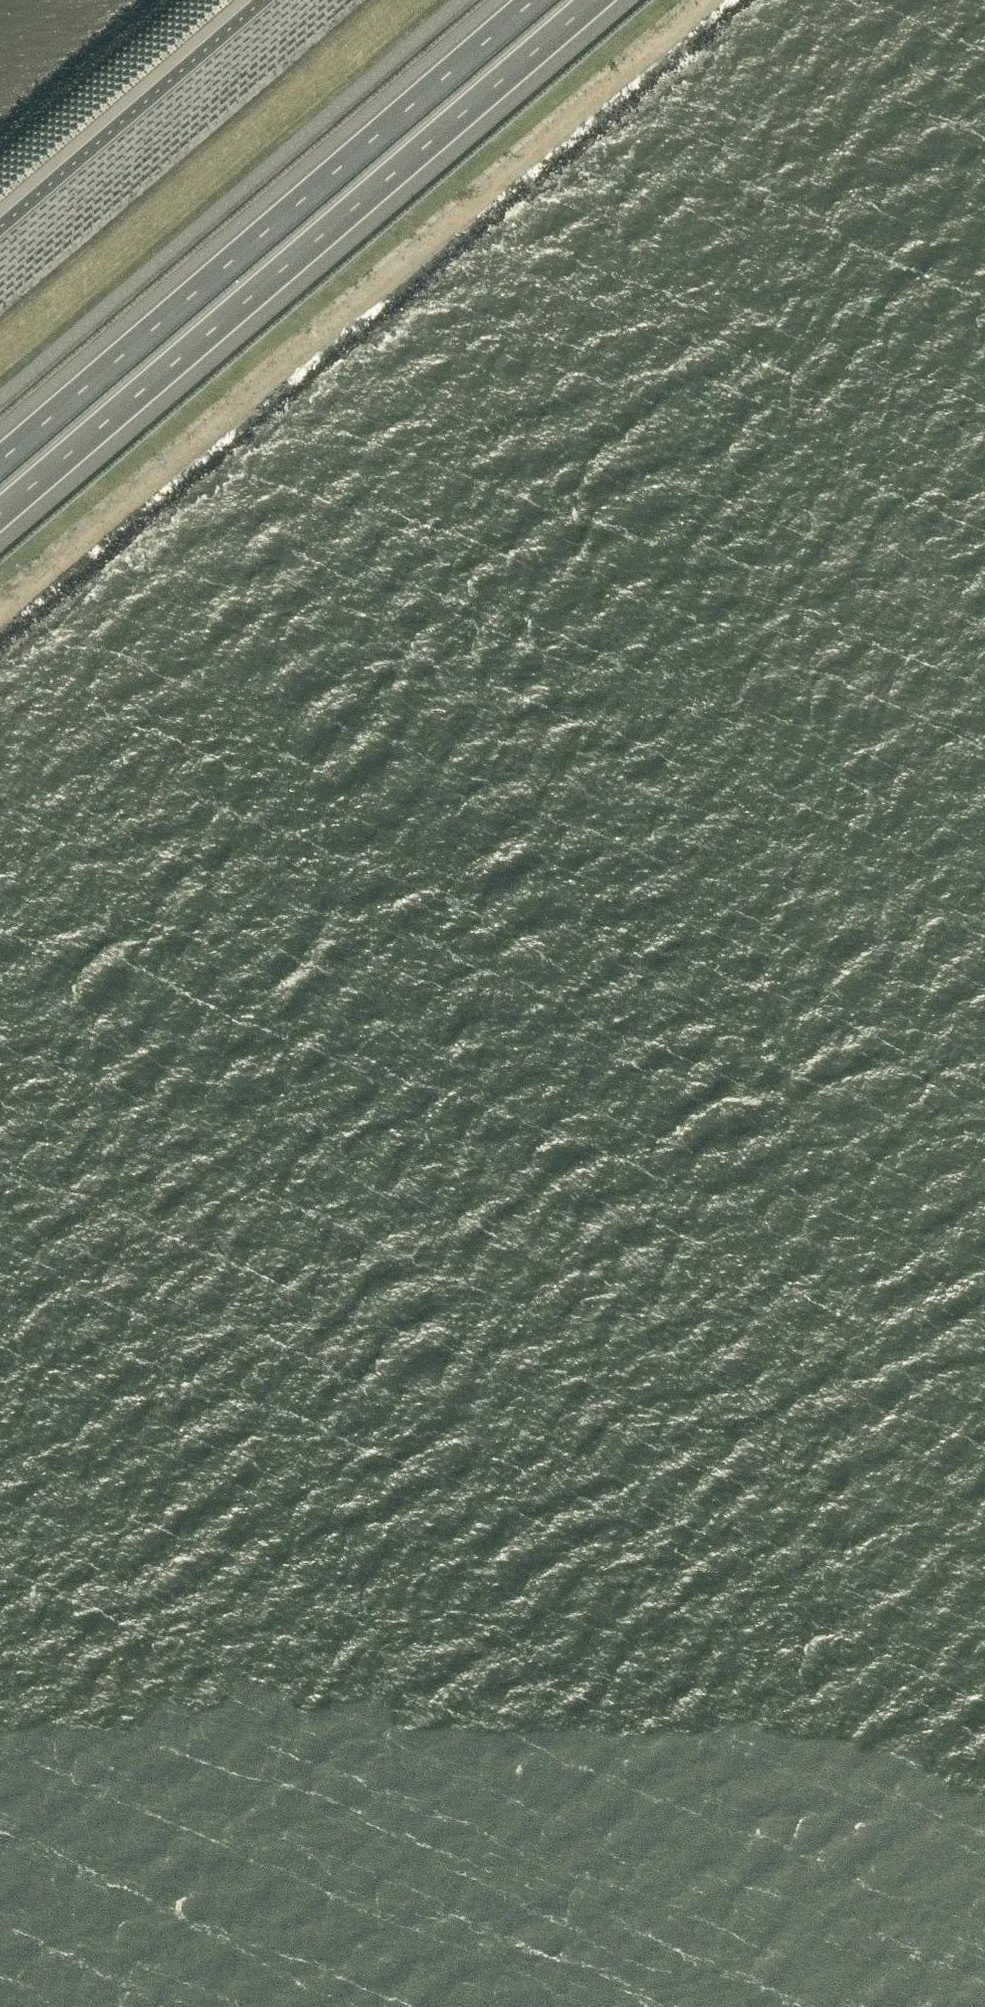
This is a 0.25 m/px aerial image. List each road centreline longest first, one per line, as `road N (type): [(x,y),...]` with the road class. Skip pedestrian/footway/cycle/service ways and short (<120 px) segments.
road 1 (motorway): [(0,510),(590,0)]
road 2 (motorway): [(526,0),(0,453)]

